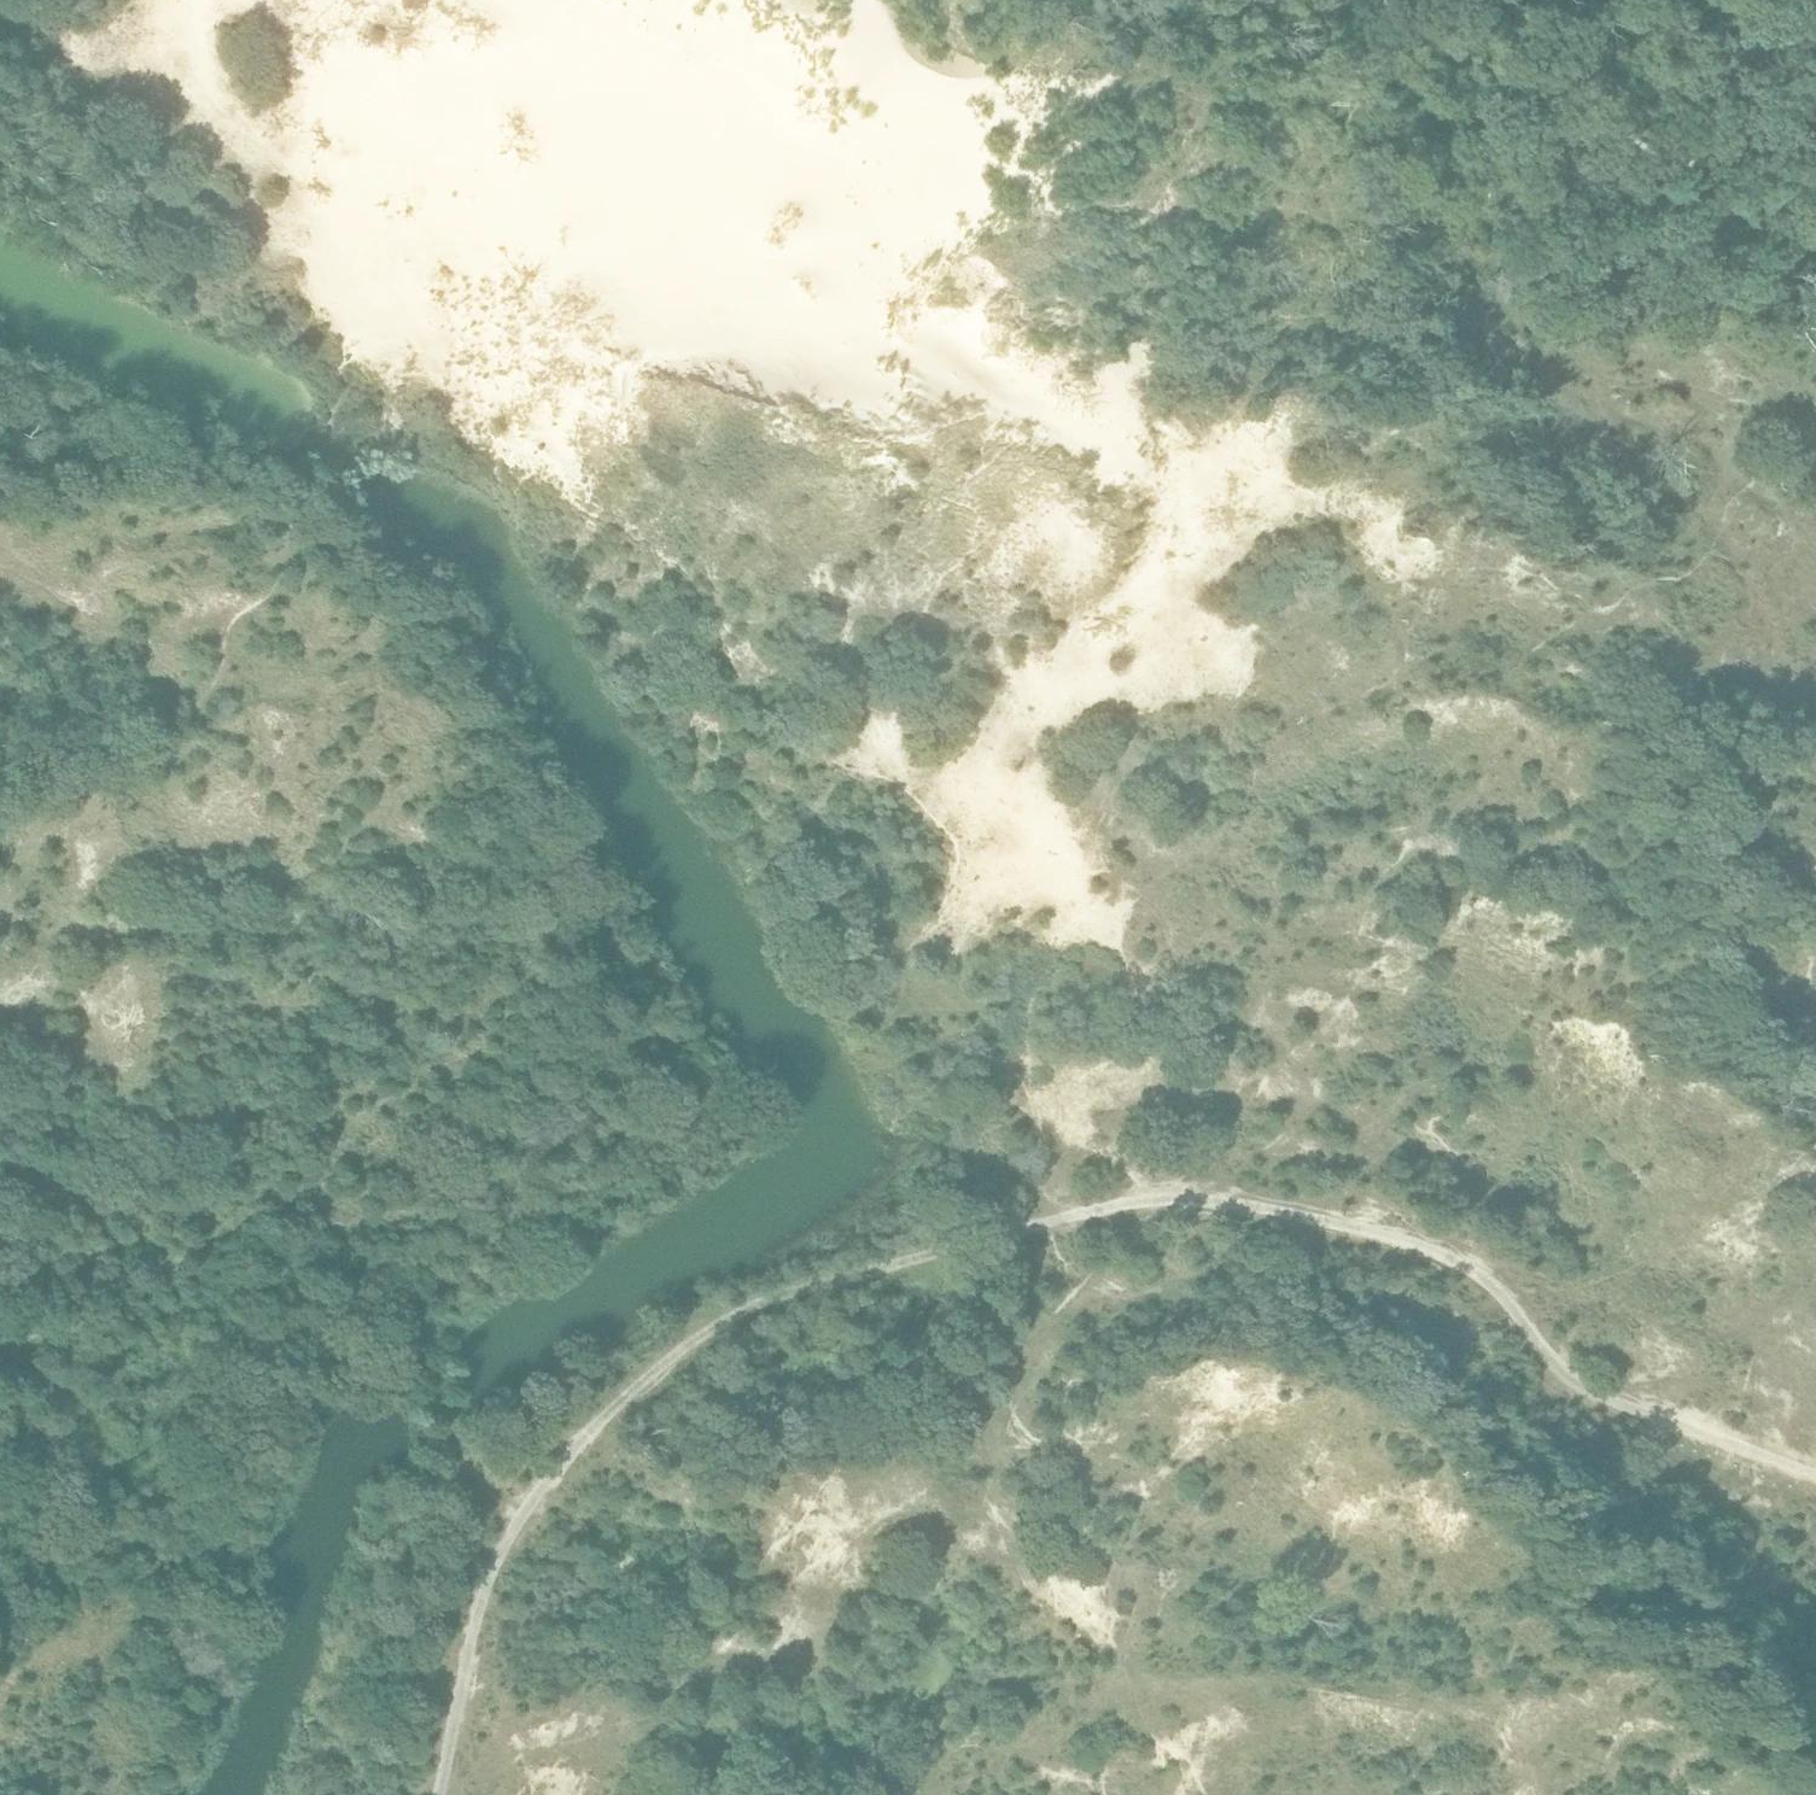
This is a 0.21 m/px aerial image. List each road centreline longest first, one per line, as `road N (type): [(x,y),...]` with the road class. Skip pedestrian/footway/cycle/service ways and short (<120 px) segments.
road 1 (track): [(439,1794),(459,1660),(492,1566),(552,1482),(651,1373),(748,1306),(881,1270),(1142,1209),(1356,1221),(1466,1272),(1587,1403),(1815,1473)]
road 2 (track): [(453,0),(440,34),(406,65),(334,71),(305,108),(304,208),(314,302),(333,347),(334,411),(277,526),(272,598),(237,620),(226,669),(175,737),(139,746),(103,730),(77,730),(0,762)]
road 3 (track): [(1815,463),(1684,382),(1586,377),(1527,309),(1477,232),(1436,104),(1366,33),(1312,0)]

